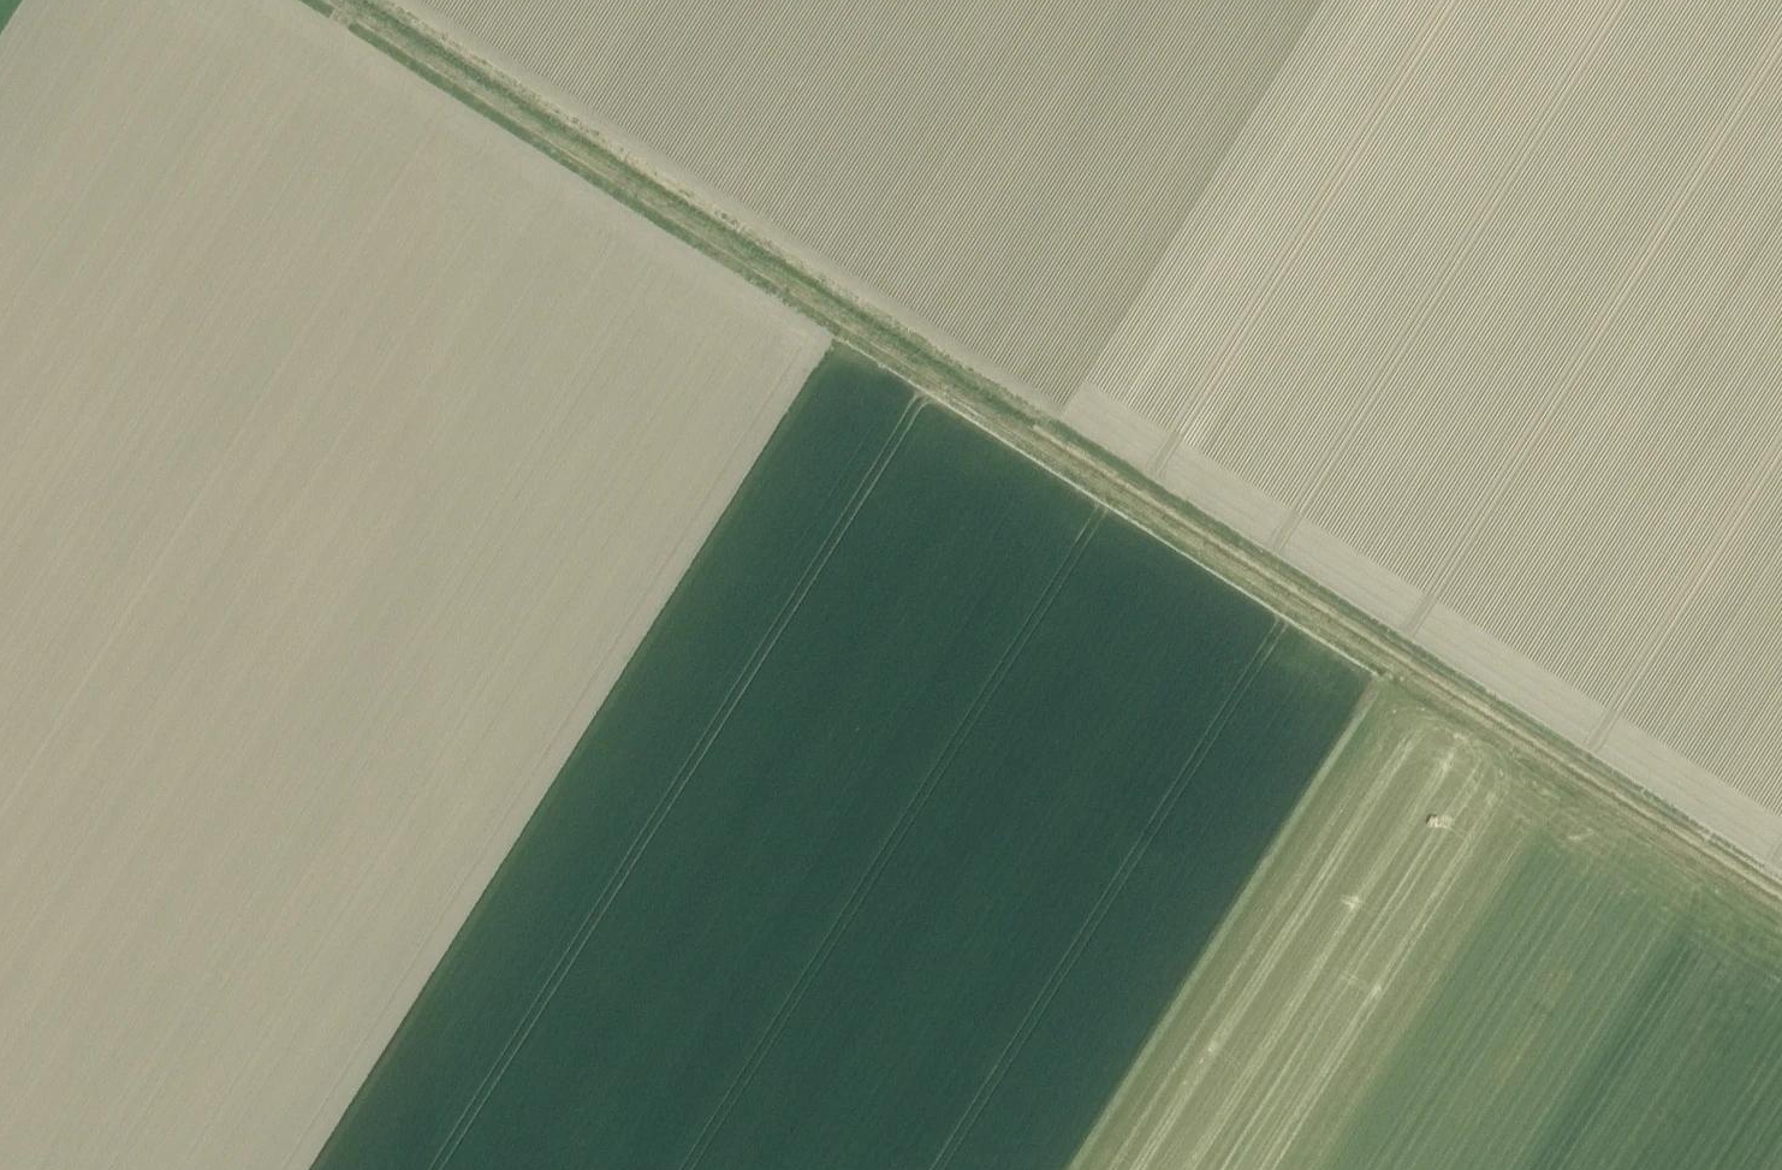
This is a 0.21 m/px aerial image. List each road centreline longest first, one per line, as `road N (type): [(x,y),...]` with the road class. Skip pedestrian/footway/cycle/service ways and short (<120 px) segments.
road 1 (track): [(391,0),(1781,881)]

